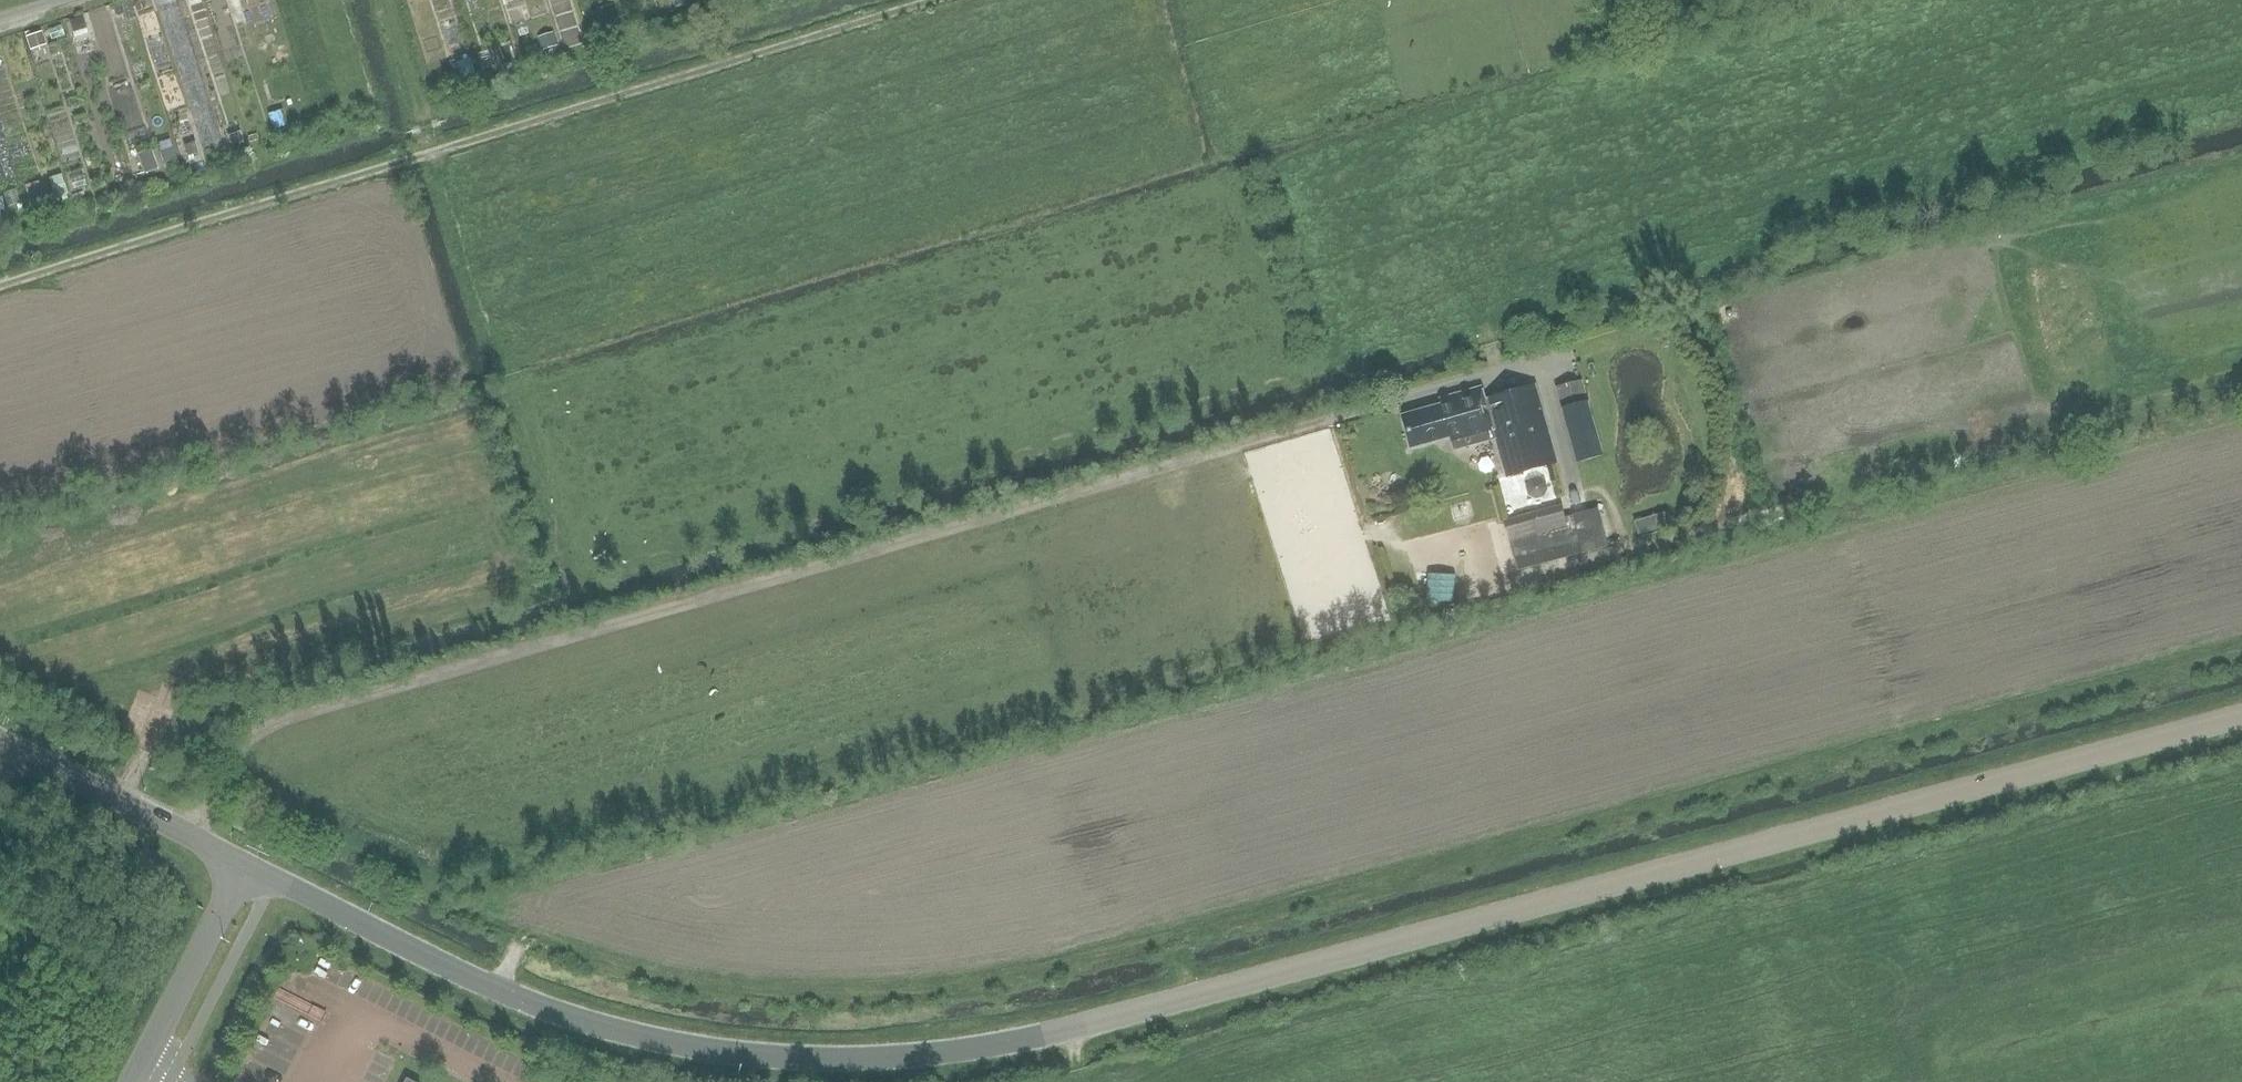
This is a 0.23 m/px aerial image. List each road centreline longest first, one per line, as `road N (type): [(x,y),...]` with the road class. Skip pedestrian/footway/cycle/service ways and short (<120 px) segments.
road 1 (tertiary): [(246,870),(491,994),(615,1036),(730,1057),(917,1058),(1166,1011),(2241,714)]
road 2 (track): [(0,283),(925,0)]
road 3 (tertiary): [(246,870),(0,746)]
road 4 (tertiary): [(136,1081),(246,870)]

